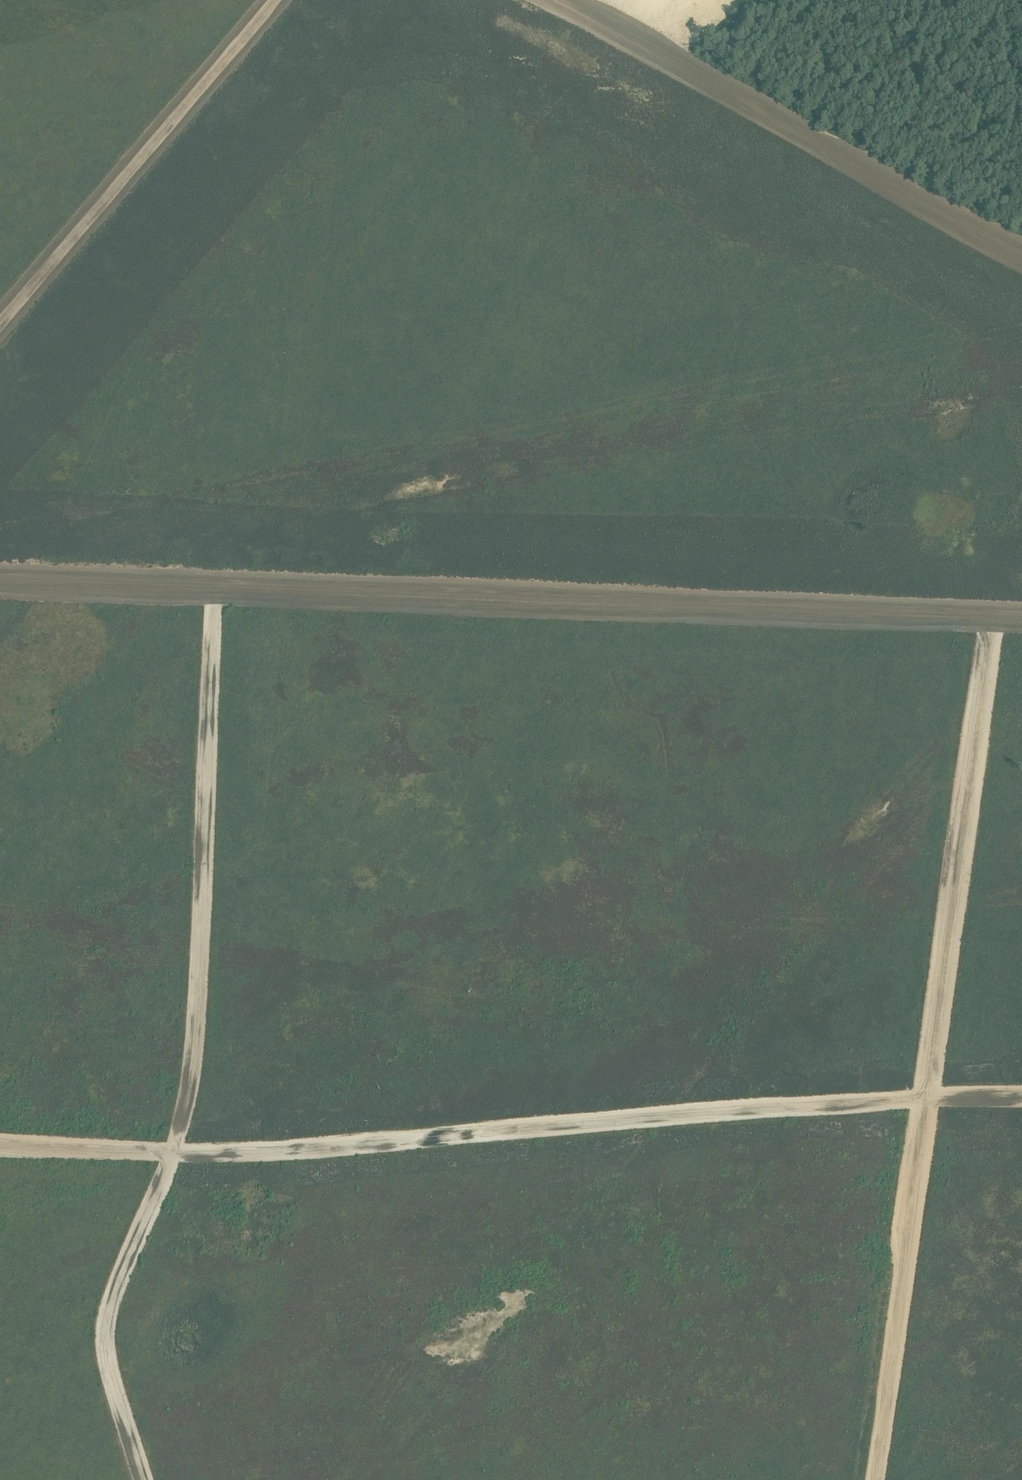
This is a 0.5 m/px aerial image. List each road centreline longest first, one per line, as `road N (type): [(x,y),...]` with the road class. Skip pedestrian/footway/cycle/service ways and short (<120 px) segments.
road 1 (track): [(1021,1096),(653,1117),(314,1150),(0,1143)]
road 2 (track): [(0,584),(1021,619)]
road 3 (track): [(215,592),(191,1079),(173,1151),(108,1319),(111,1371),(145,1479)]
road 4 (track): [(990,618),(876,1479)]
road 5 (track): [(558,0),(1021,254)]
road 6 (track): [(271,0),(0,320)]

